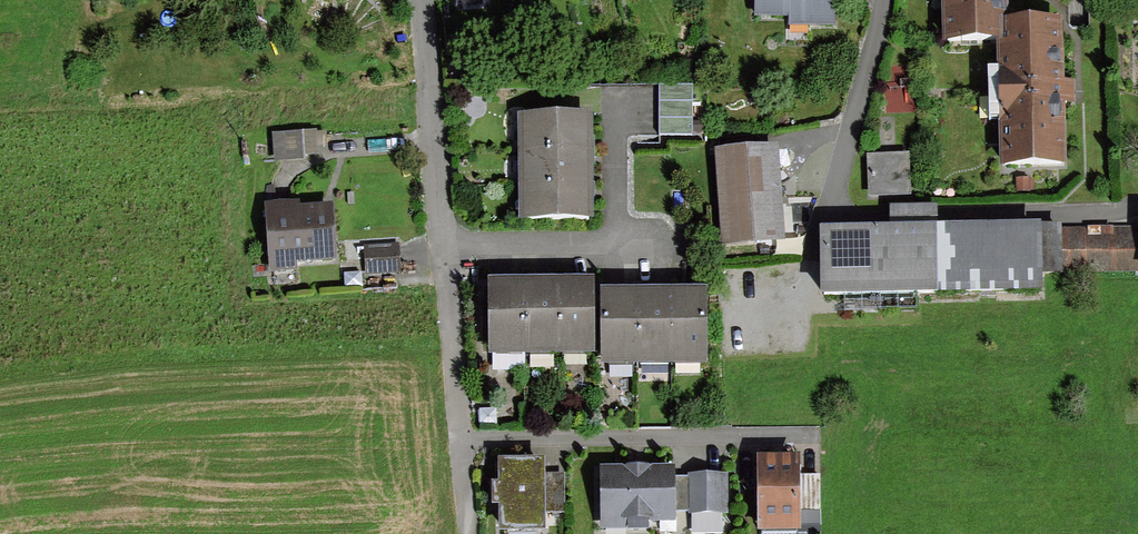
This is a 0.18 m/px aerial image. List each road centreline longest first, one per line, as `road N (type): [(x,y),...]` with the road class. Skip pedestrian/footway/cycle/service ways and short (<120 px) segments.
road 1 (residential): [(419,0),(468,533)]

